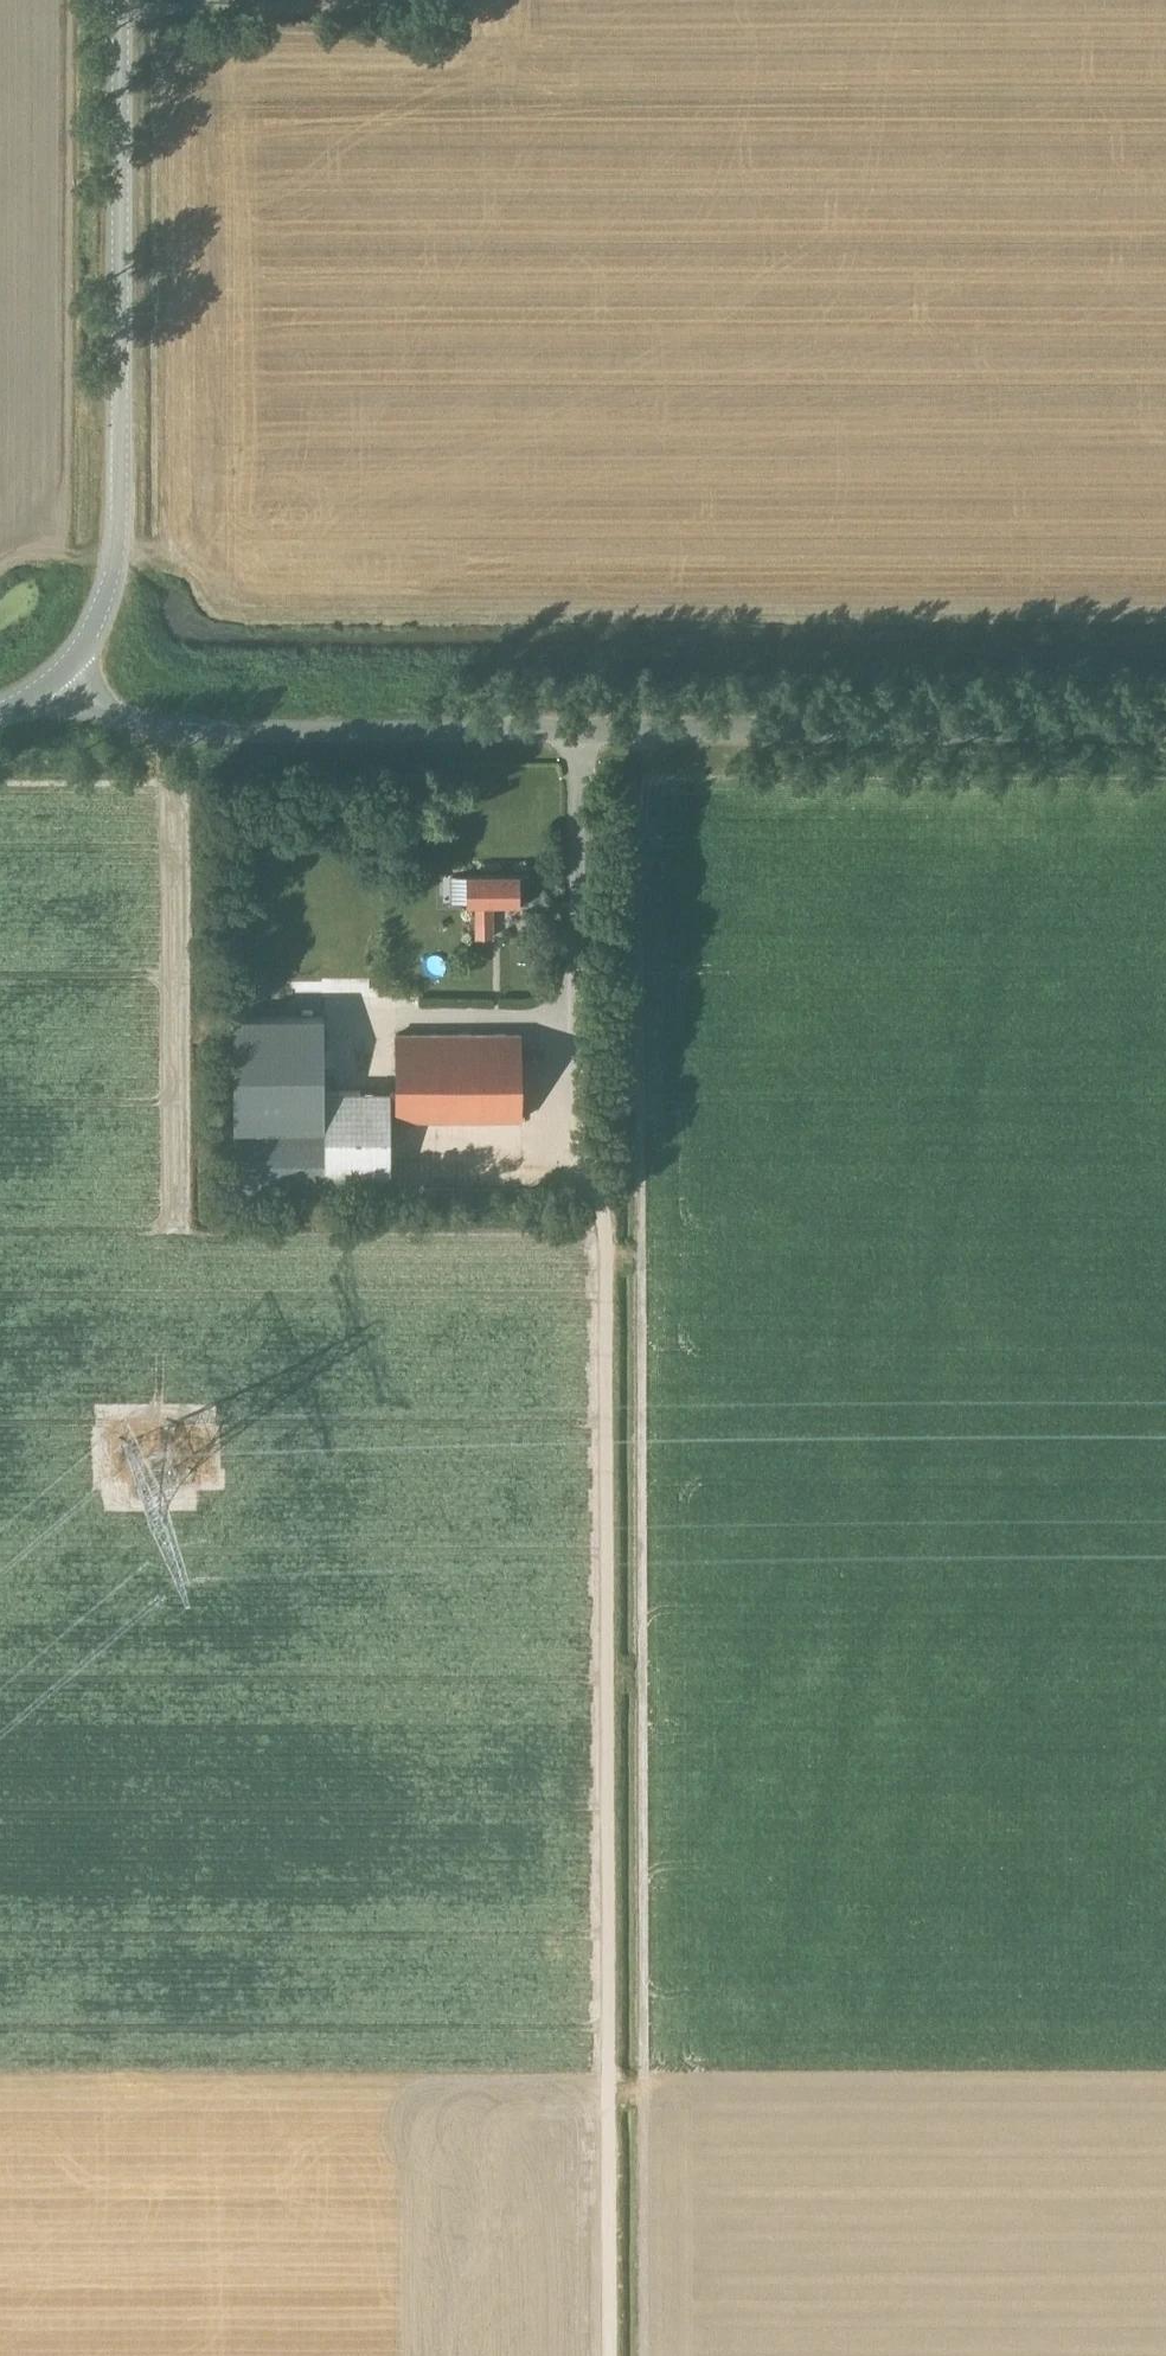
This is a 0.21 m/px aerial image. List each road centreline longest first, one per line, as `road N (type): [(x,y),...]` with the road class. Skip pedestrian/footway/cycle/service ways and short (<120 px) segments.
road 1 (unclassified): [(1165,730),(199,730),(123,718),(53,679)]
road 2 (unclassified): [(53,679),(89,634),(118,539),(120,0)]

